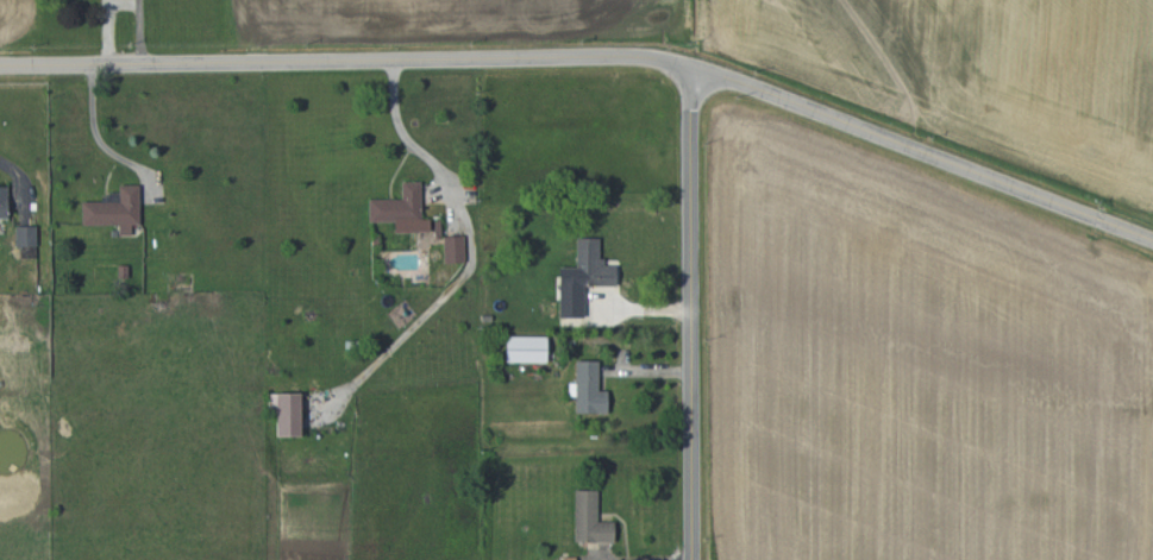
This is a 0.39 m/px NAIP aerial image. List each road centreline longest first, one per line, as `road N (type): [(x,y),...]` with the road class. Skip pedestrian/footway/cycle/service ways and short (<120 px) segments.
road 1 (tertiary): [(1152,241),(810,108),(656,58),(0,66)]
road 2 (residential): [(690,559),(689,156),(696,70)]

